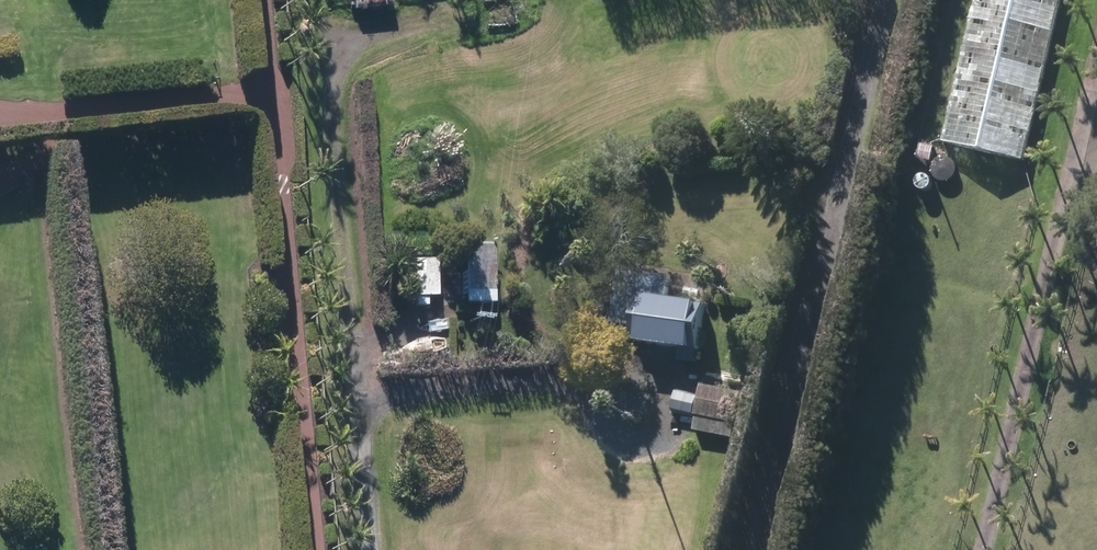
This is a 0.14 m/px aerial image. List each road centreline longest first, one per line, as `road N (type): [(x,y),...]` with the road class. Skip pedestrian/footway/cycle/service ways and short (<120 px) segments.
road 1 (track): [(377,549),(342,51),(365,25),(514,0)]
road 2 (track): [(756,549),(882,0)]
road 3 (track): [(268,0),(318,549)]
road 4 (track): [(986,549),(1096,56)]
road 5 (track): [(0,119),(42,125),(276,101)]

